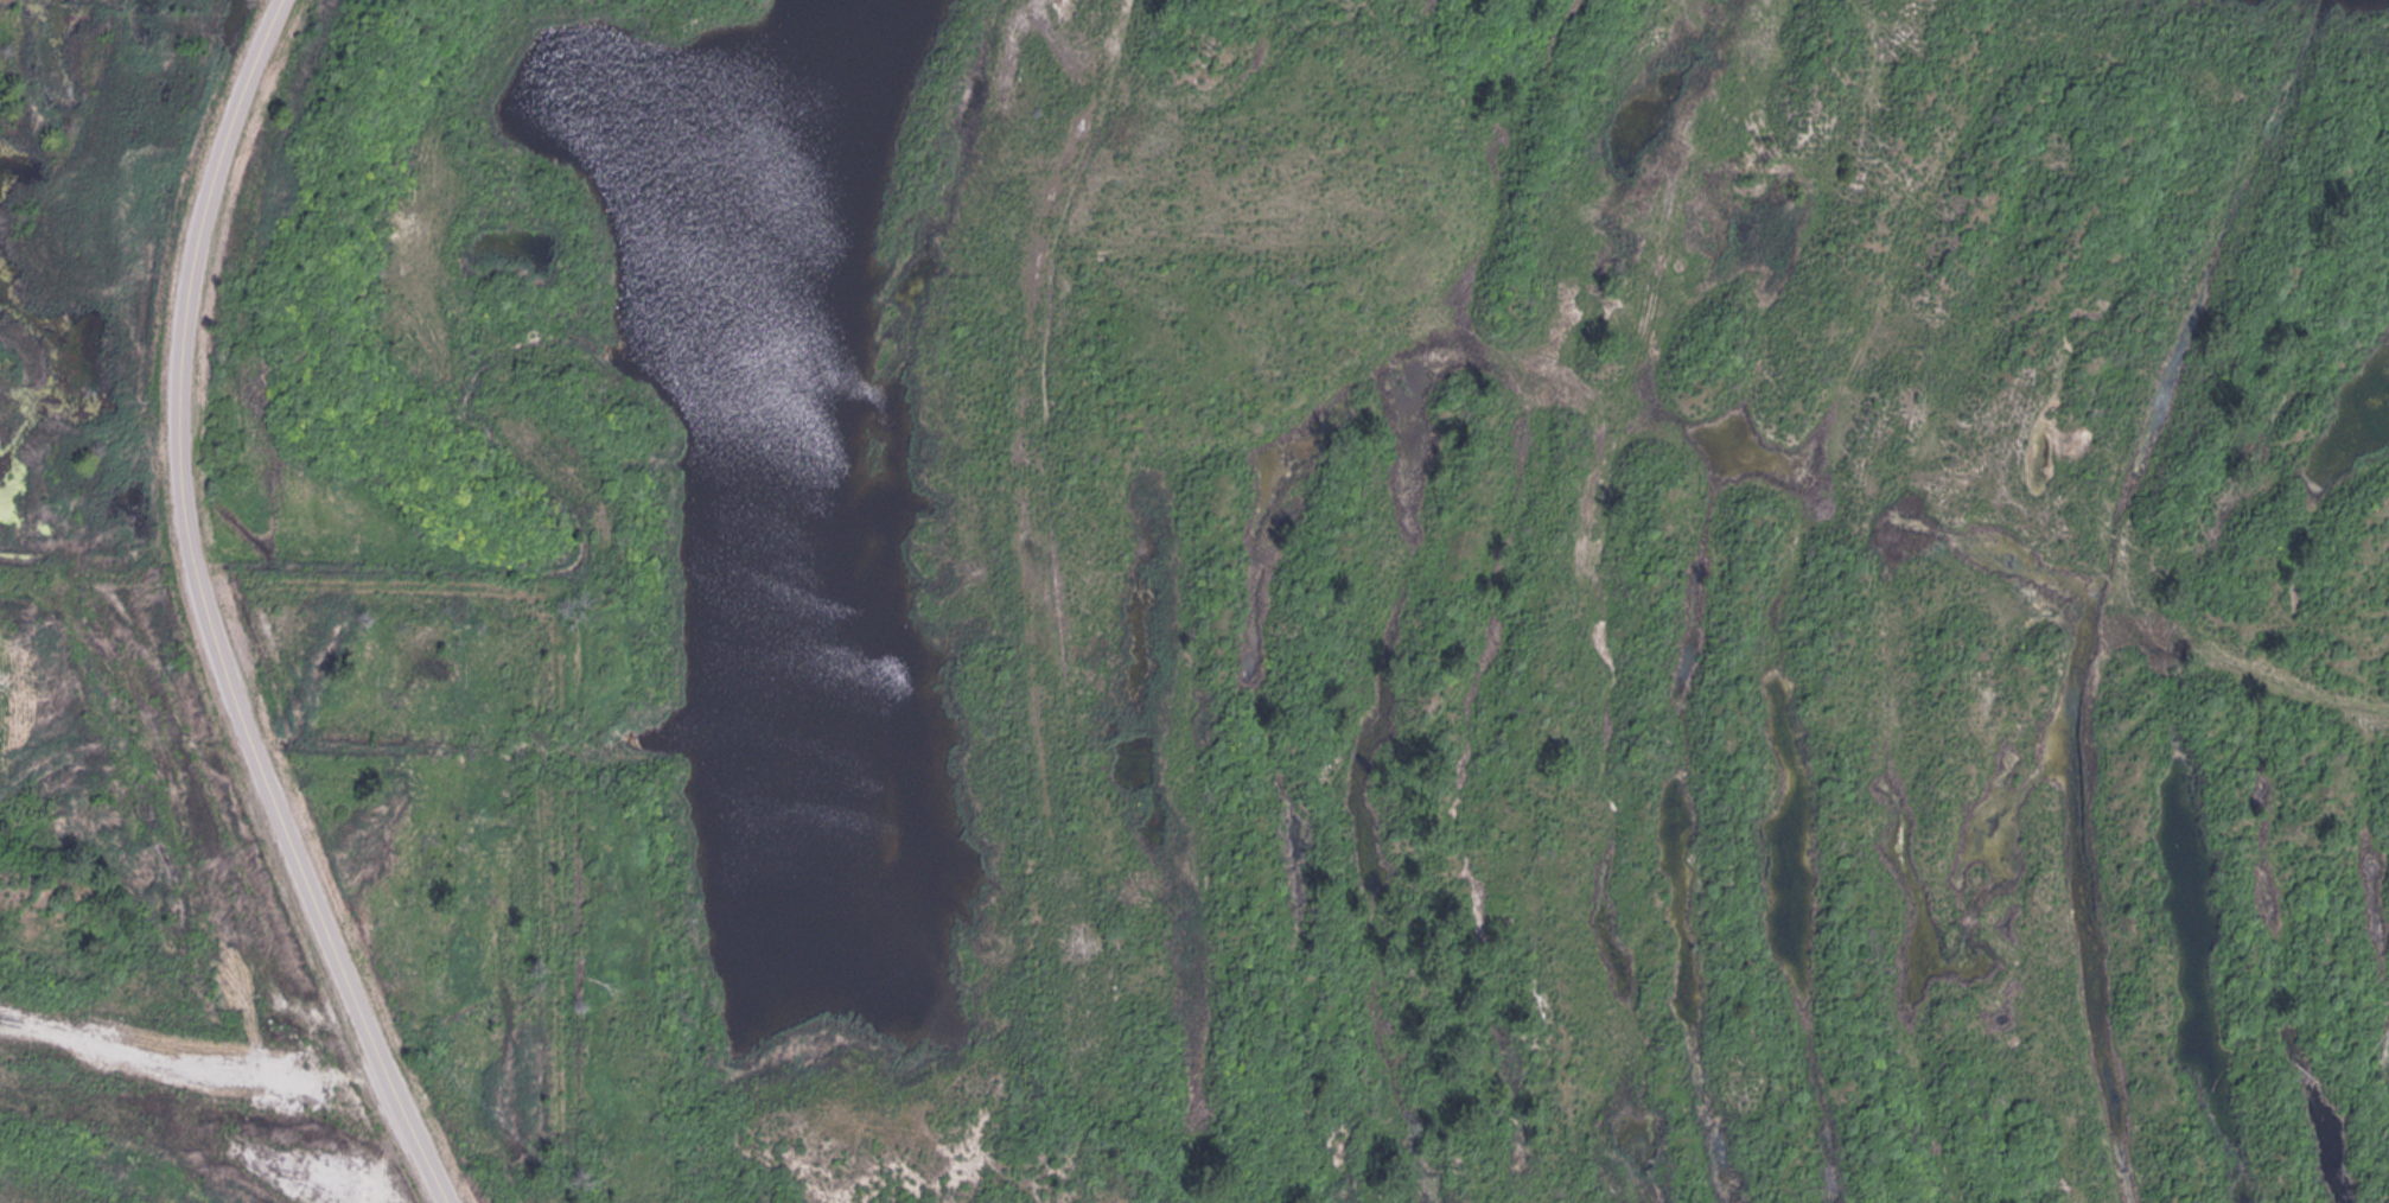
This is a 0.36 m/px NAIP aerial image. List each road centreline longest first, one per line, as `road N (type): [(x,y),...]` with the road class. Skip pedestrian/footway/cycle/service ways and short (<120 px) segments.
road 1 (residential): [(195,566),(275,807),(448,1202)]
road 2 (residential): [(284,0),(223,144),(183,318),(179,475),(195,566)]

